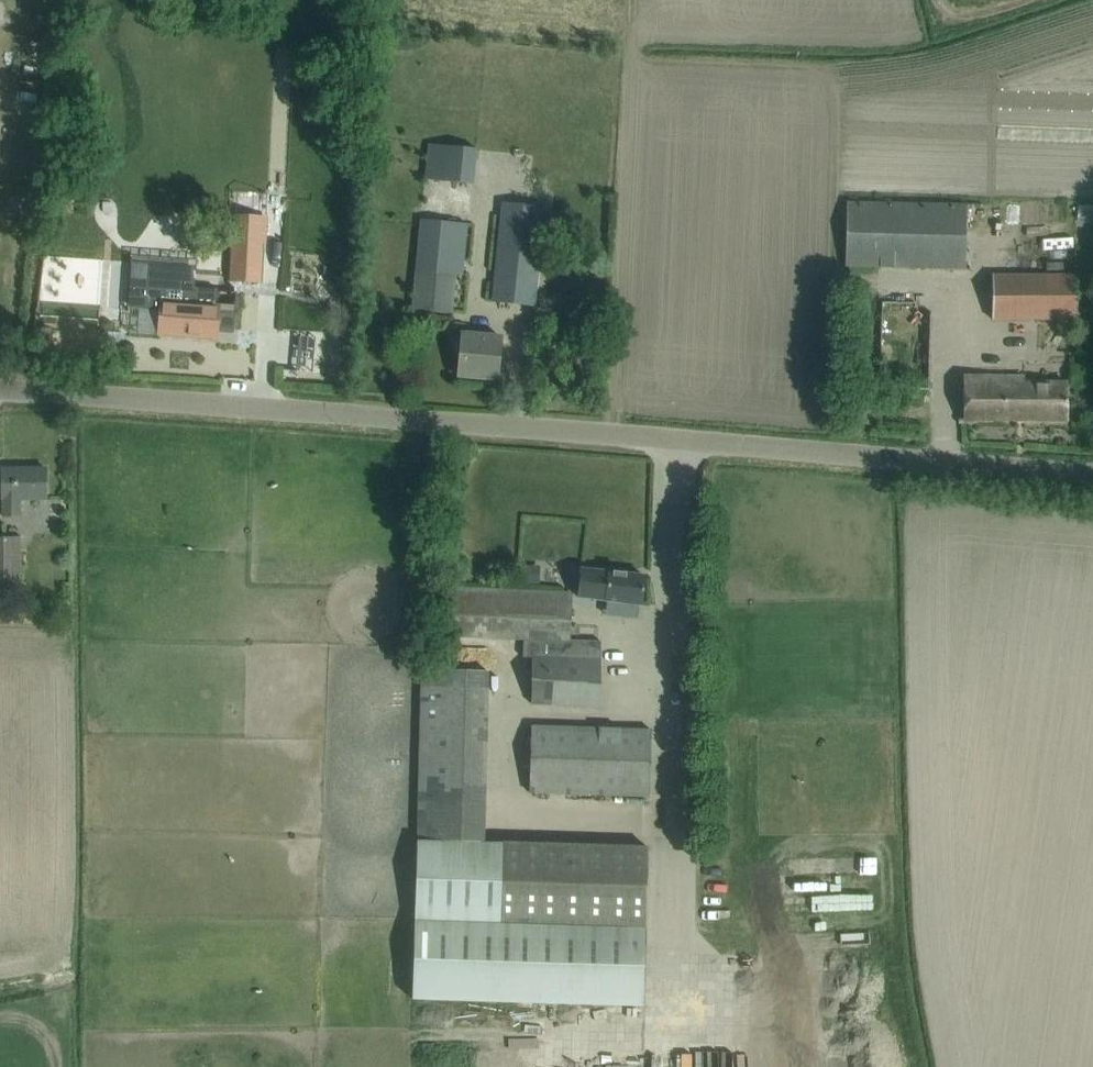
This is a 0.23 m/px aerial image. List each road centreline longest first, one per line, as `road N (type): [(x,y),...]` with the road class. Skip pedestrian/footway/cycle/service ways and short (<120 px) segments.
road 1 (unclassified): [(0,389),(1092,474)]

